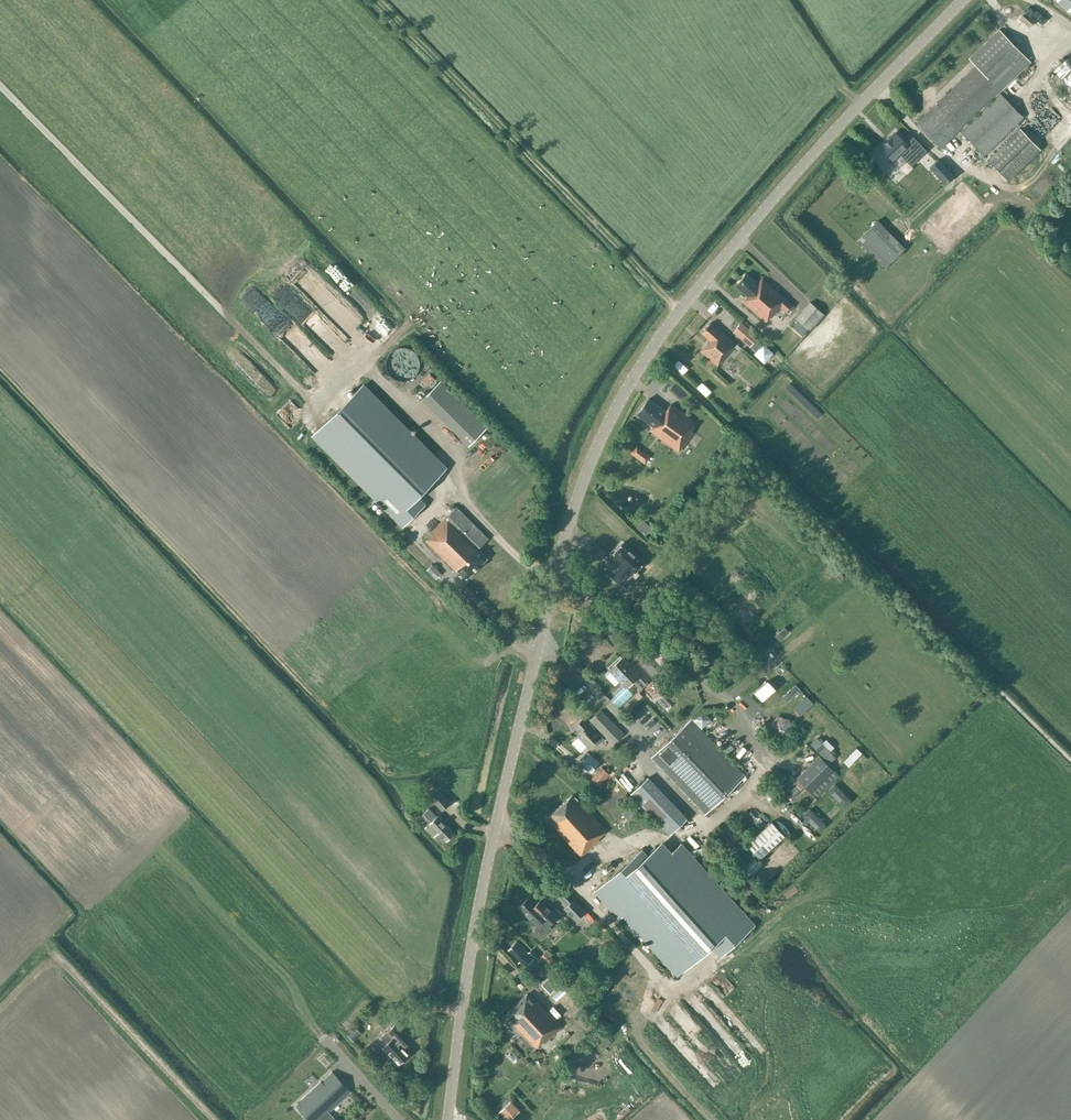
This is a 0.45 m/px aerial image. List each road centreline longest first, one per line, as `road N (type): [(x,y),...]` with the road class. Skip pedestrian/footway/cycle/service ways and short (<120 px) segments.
road 1 (tertiary): [(448,1119),(497,819),(571,518),(609,421),(651,350),(739,239),(963,0)]
road 2 (track): [(214,1119),(58,957),(0,1014)]
road 3 (track): [(763,670),(716,692),(556,575)]

